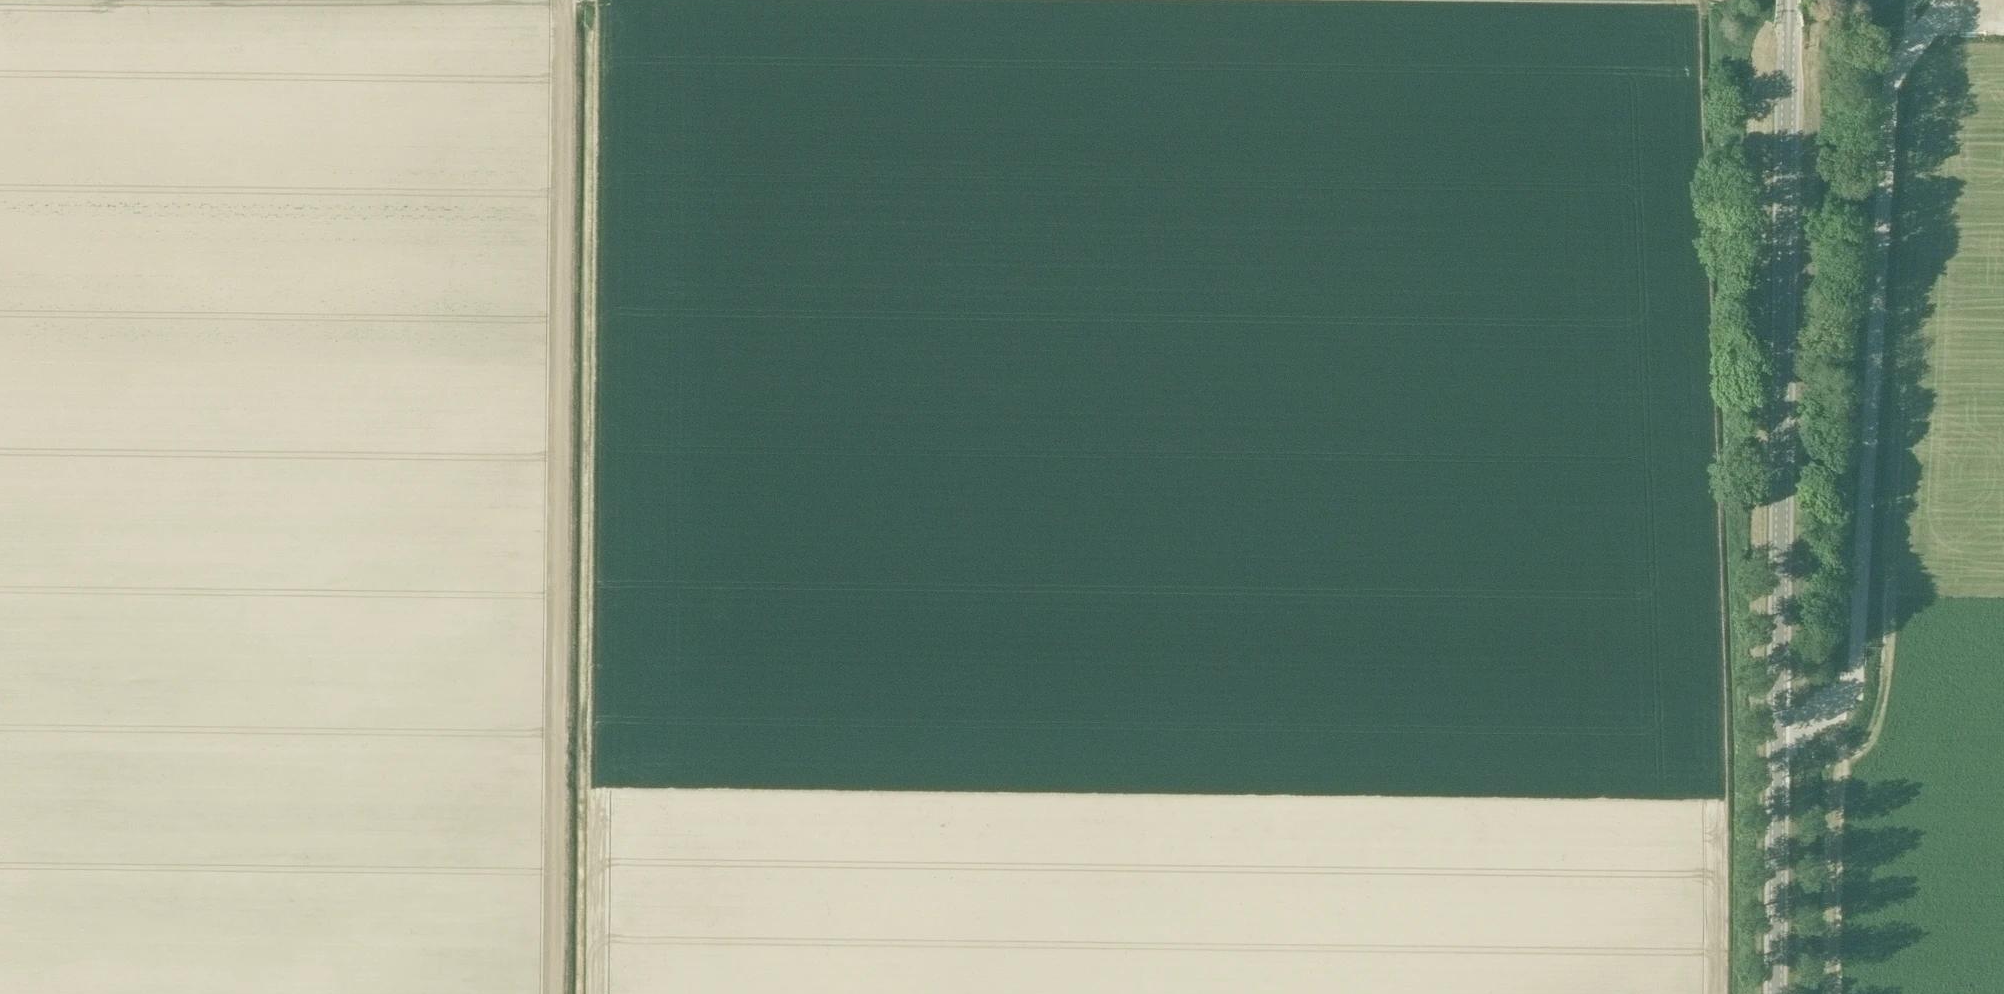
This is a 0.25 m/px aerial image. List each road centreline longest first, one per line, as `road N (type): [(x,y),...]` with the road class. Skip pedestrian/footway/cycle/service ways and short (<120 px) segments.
road 1 (unclassified): [(1783,381),(1776,993)]
road 2 (unclassified): [(1783,381),(1788,0)]

